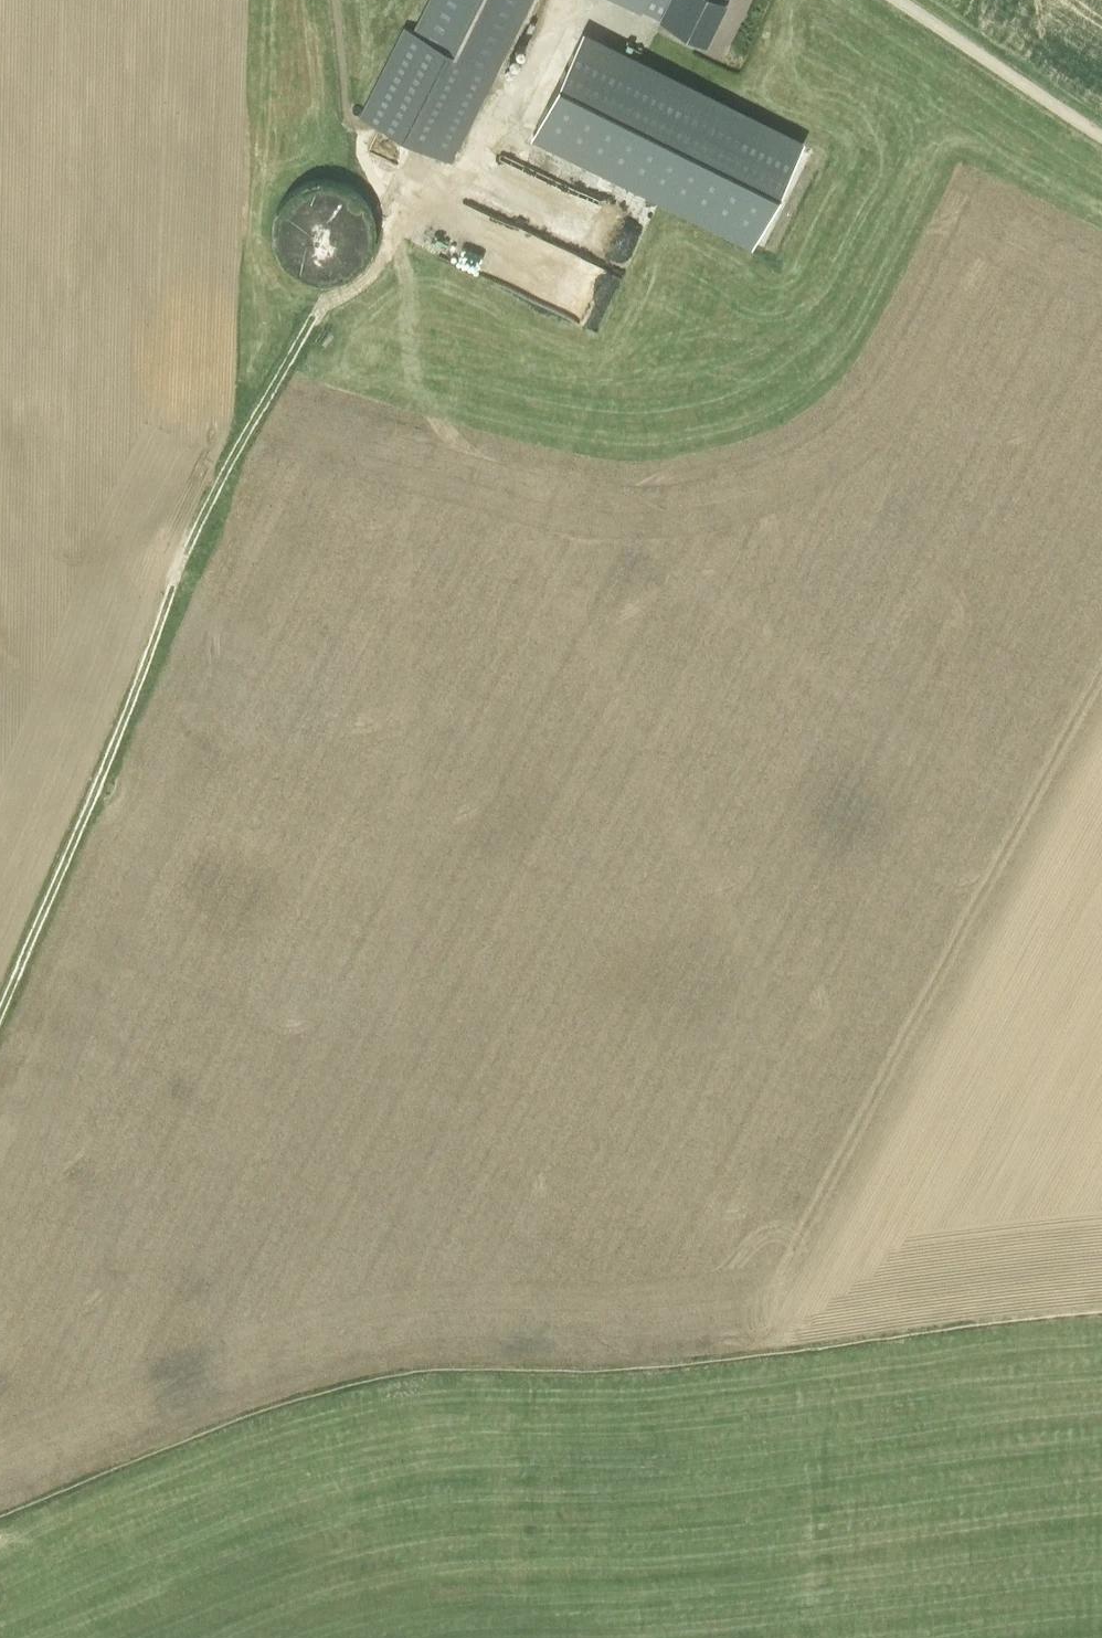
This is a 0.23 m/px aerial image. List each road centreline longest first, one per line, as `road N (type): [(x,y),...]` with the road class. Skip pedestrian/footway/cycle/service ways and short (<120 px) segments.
road 1 (track): [(0,1014),(215,491),(324,305),(379,264),(393,230)]
road 2 (residential): [(1101,137),(898,0)]

